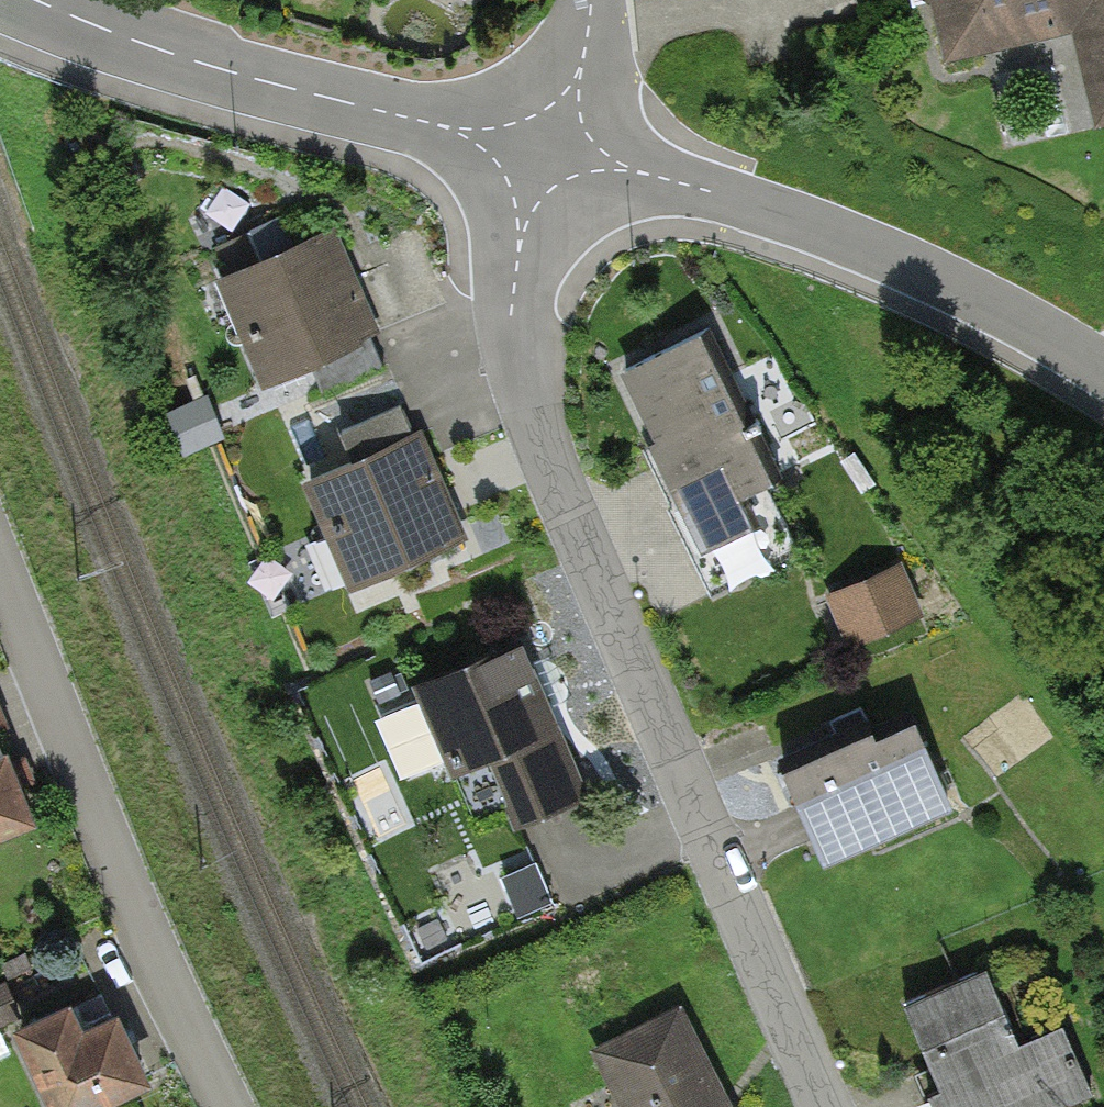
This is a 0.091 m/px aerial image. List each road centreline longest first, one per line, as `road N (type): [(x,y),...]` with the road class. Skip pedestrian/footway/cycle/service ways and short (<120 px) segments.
road 1 (residential): [(826,1106),(553,472),(523,382),(510,320),(519,245),(545,151)]
road 2 (residential): [(545,151),(661,176),(850,243),(992,313),(1103,386)]
road 3 (residential): [(0,566),(173,1002),(226,1106)]
road 4 (residential): [(37,0),(218,69),(545,151)]
road 5 (residential): [(595,0),(587,46),(545,151)]

